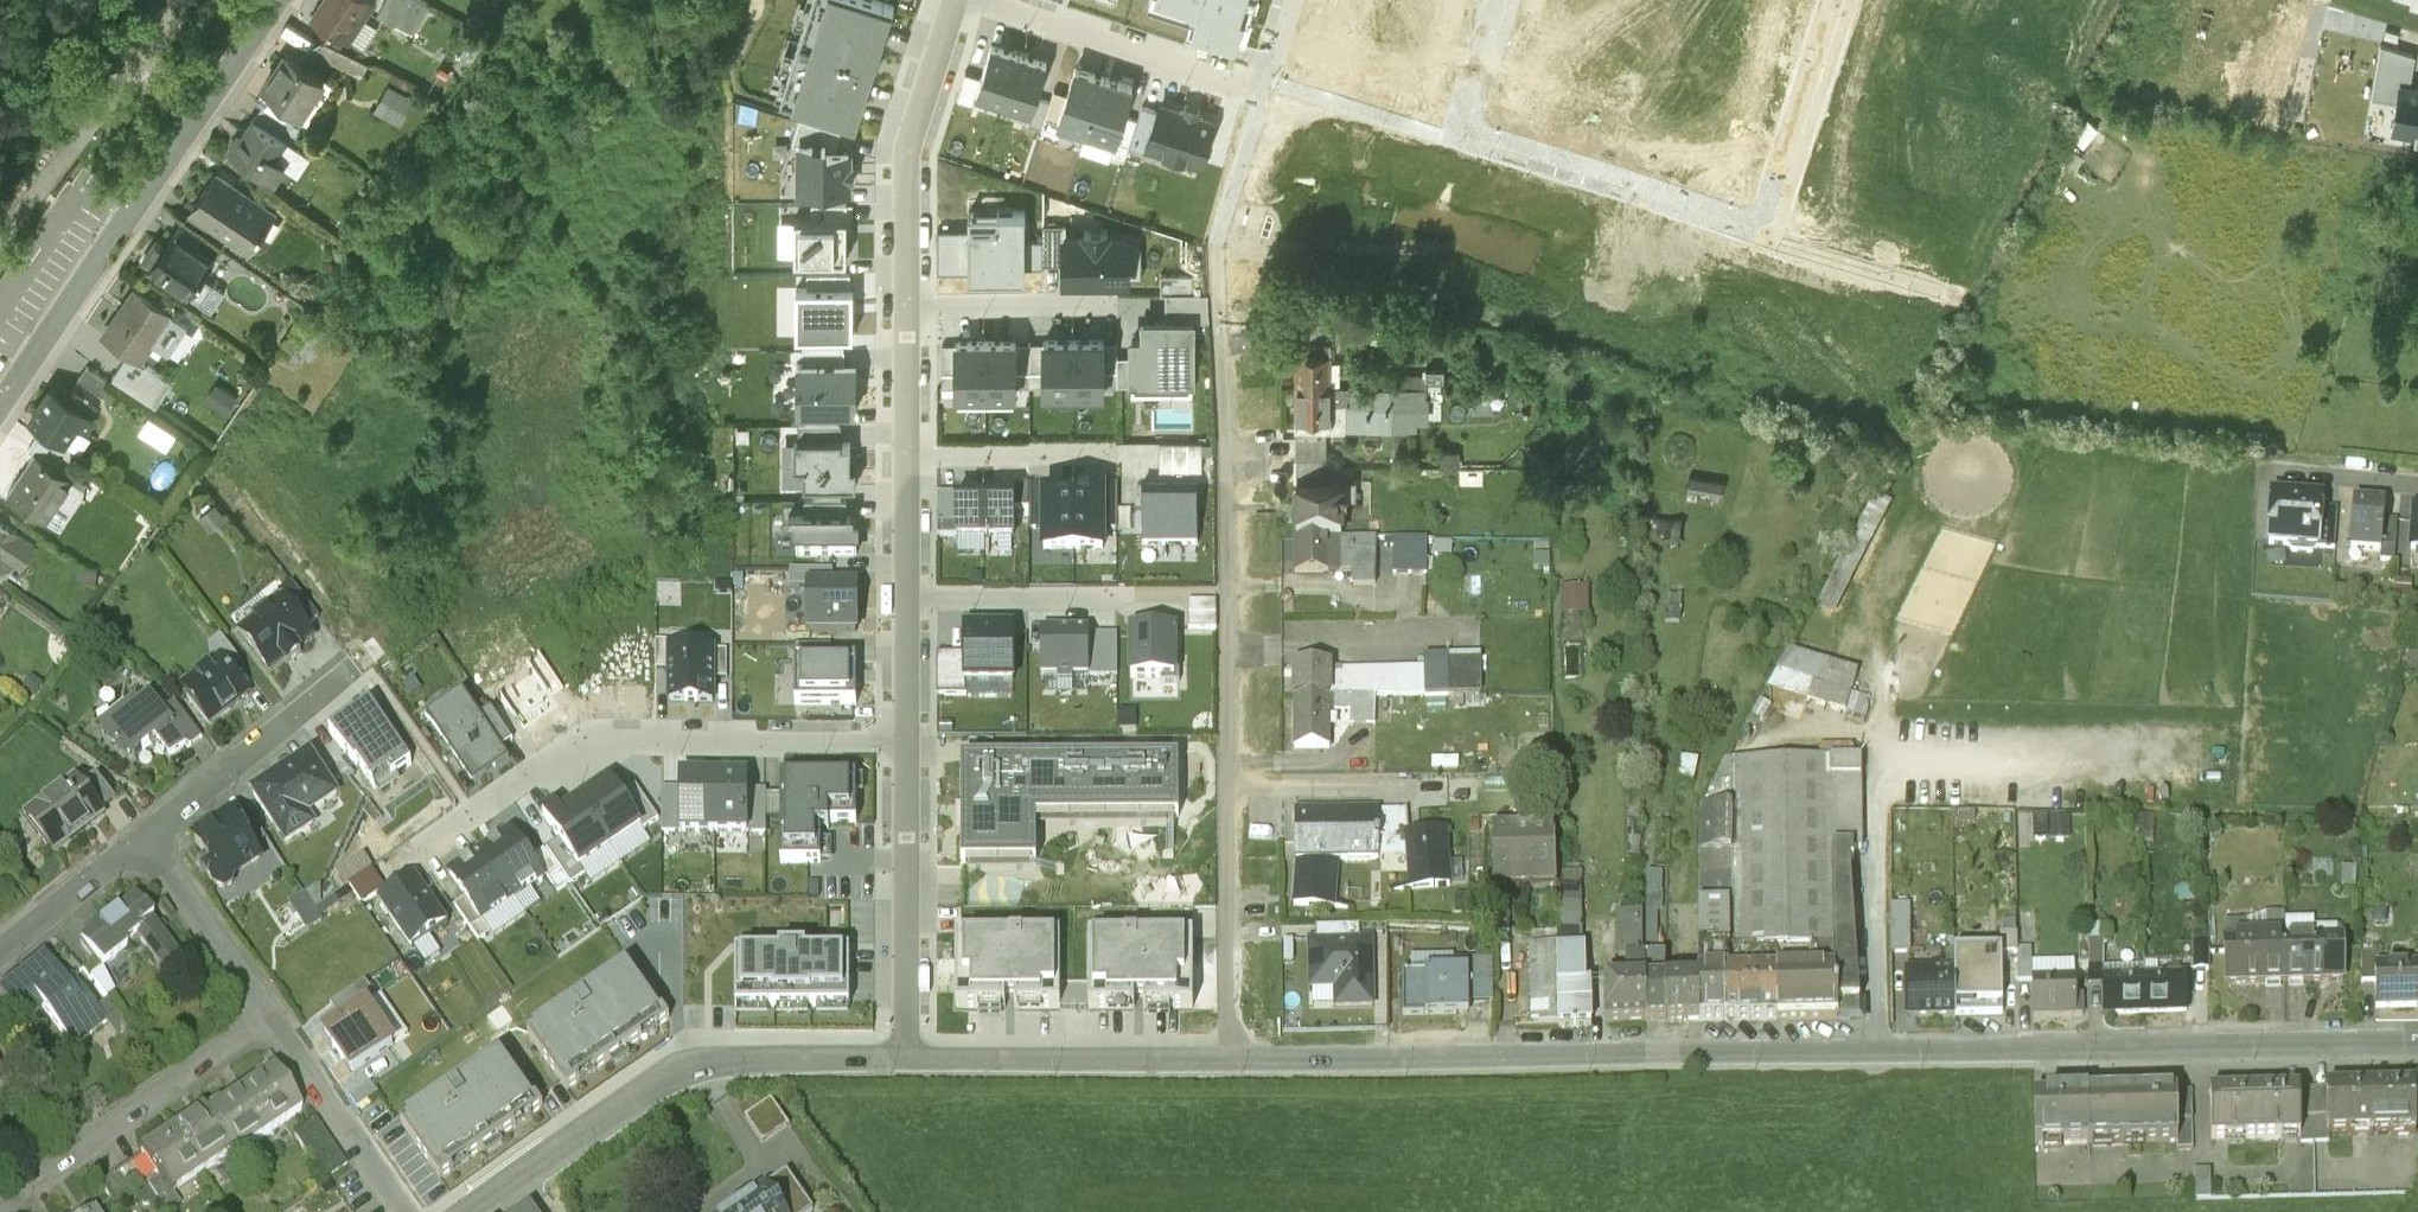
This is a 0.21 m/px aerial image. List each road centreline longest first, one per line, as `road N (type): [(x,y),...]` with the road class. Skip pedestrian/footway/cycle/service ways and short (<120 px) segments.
road 1 (residential): [(1230,1061),(2417,1052)]
road 2 (residential): [(1257,83),(1216,237),(1230,493),(1230,1061)]
road 3 (residential): [(905,748),(906,176),(916,109),(952,0)]
road 4 (residential): [(1503,0),(1460,132),(1761,230),(1838,0)]
road 5 (residential): [(0,412),(281,0)]
road 6 (residential): [(461,830),(586,749),(905,748)]
road 7 (residential): [(488,1211),(687,1071),(904,1064)]
road 8 (residential): [(271,1022),(0,1208)]
road 9 (residential): [(904,1064),(1230,1061)]
road 10 (residential): [(904,1064),(905,748)]
road 11 (residential): [(1257,83),(1002,0)]
road 12 (residential): [(143,836),(348,674)]
road 13 (residential): [(400,1211),(271,1022)]
road 14 (residential): [(143,836),(271,1022)]
road 15 (residential): [(0,951),(143,836)]
road 16 (residential): [(2417,483),(2278,467)]

